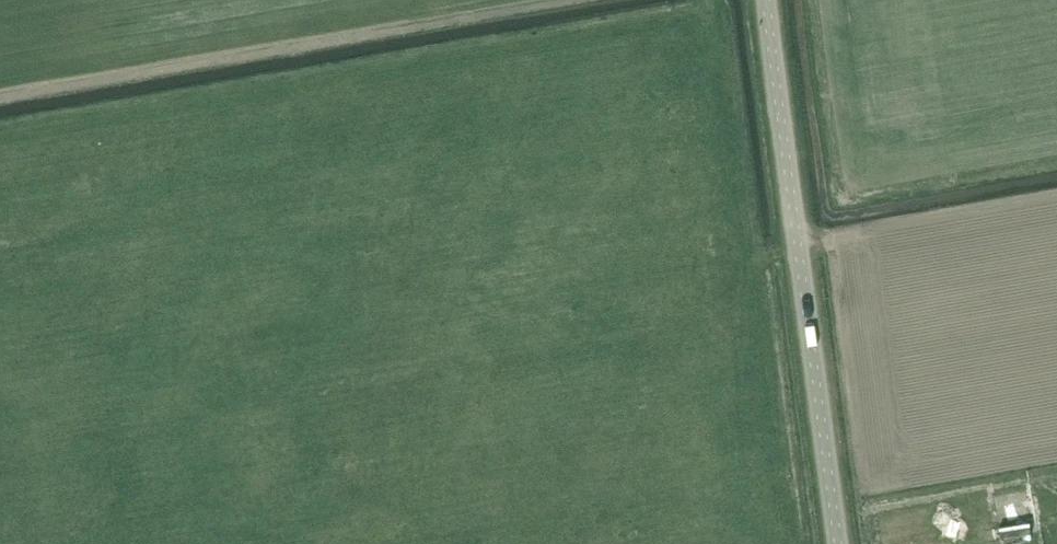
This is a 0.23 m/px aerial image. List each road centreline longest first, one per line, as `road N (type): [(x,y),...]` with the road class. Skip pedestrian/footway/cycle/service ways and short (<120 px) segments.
road 1 (unclassified): [(843,543),(777,0)]

